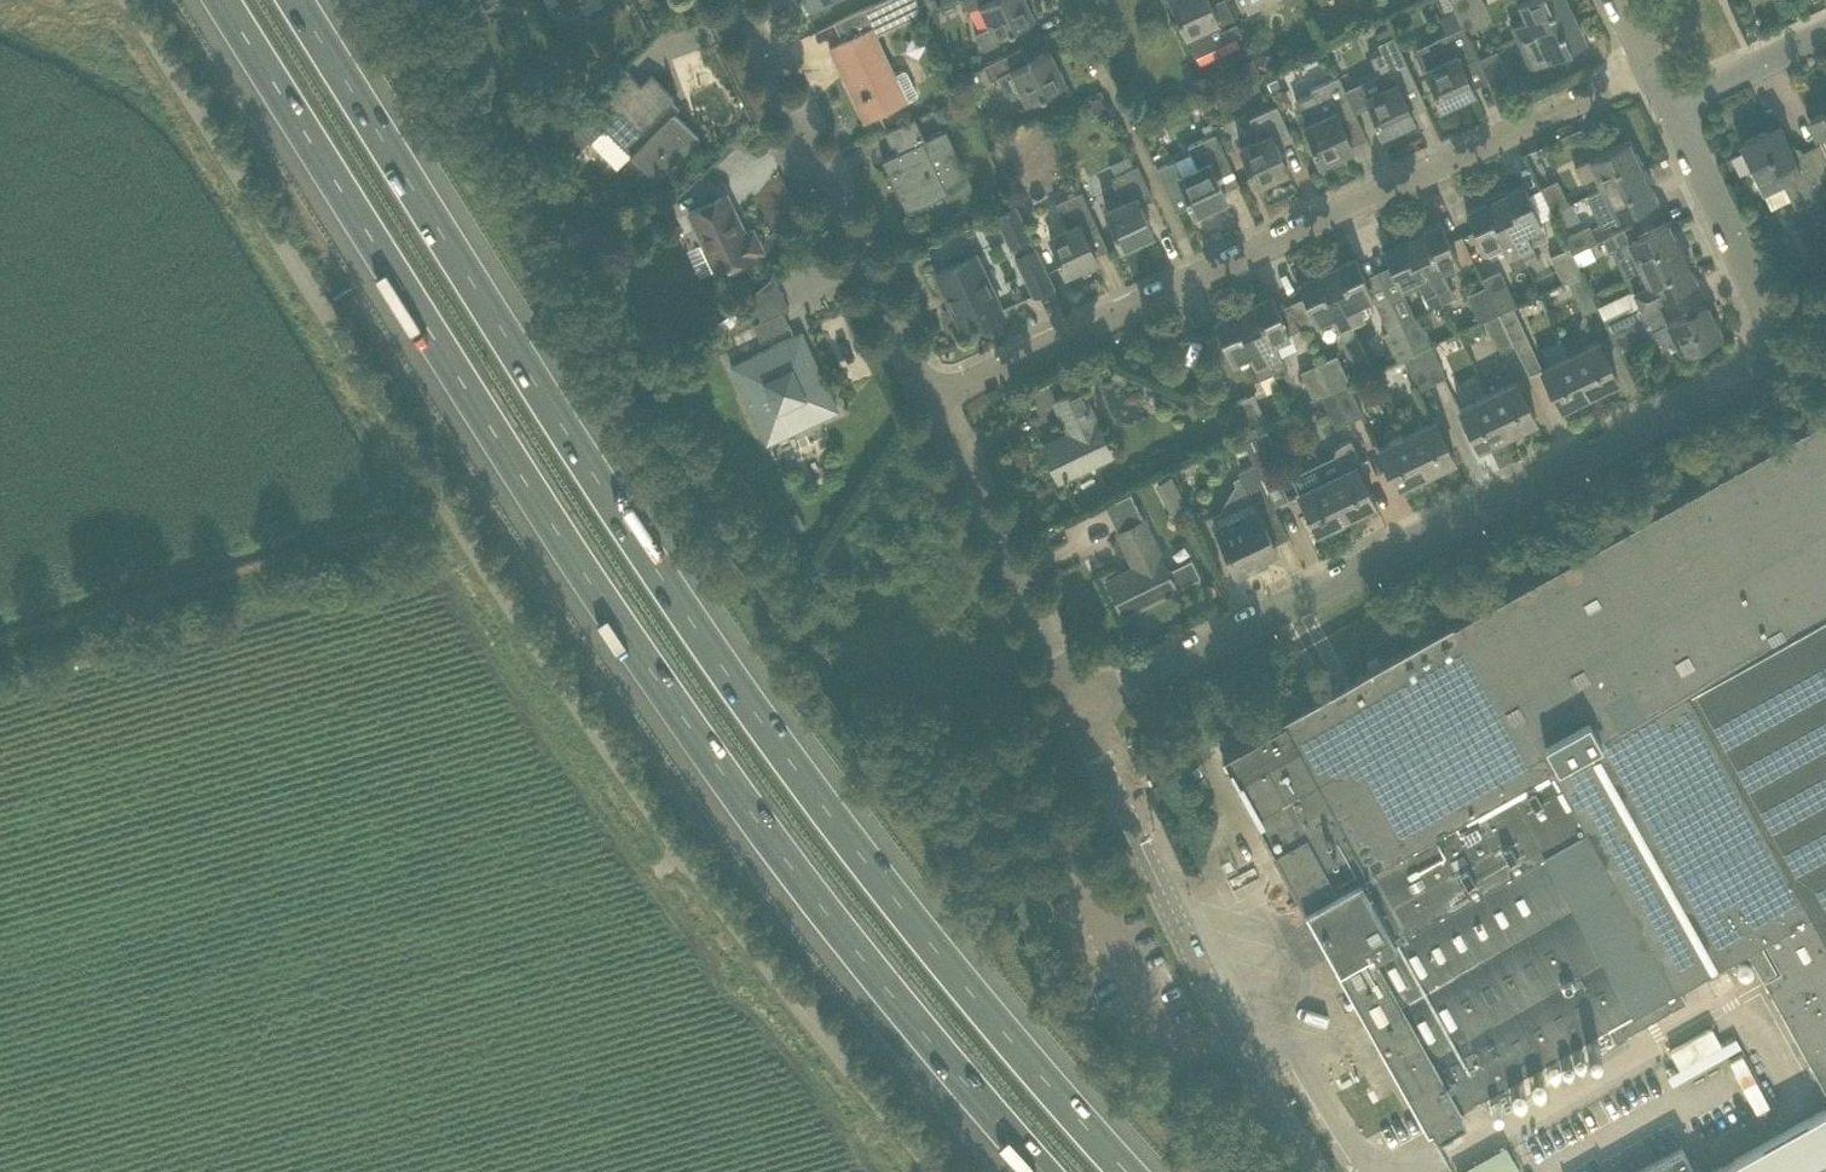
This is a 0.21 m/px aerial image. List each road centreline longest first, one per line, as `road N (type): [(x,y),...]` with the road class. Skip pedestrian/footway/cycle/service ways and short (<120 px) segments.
road 1 (motorway): [(1128,1171),(963,983),(786,757),(623,519),(297,0)]
road 2 (motorway): [(225,0),(573,553),(743,802),(930,1041),(1047,1171)]
road 3 (unclassified): [(934,1171),(707,886),(541,657),(129,0)]
road 4 (unclassified): [(1077,704),(1744,376),(1764,321),(1745,258),(1672,104)]
road 5 (residential): [(1650,66),(936,379)]
road 6 (unclassified): [(1324,1171),(1282,1104),(1077,704)]
road 7 (unclassified): [(936,379),(743,0)]
road 8 (unclassified): [(1077,704),(936,379)]
road 9 (residential): [(1672,104),(1825,28)]

